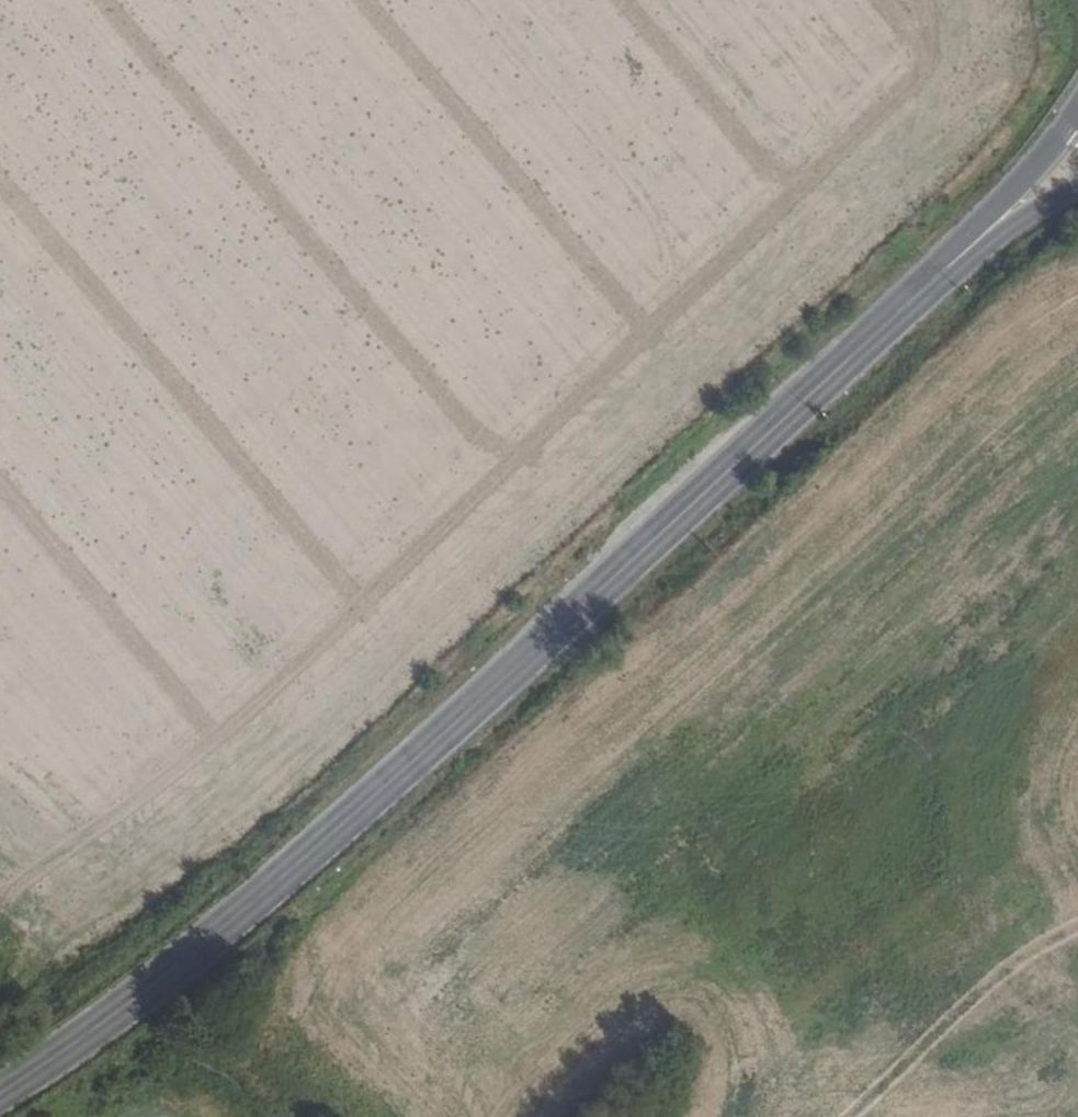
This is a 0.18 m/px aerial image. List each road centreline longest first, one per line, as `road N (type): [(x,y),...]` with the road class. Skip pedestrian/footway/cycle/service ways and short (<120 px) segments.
road 1 (secondary): [(986,233),(215,922),(0,1083)]
road 2 (secondary): [(1077,111),(986,233)]

